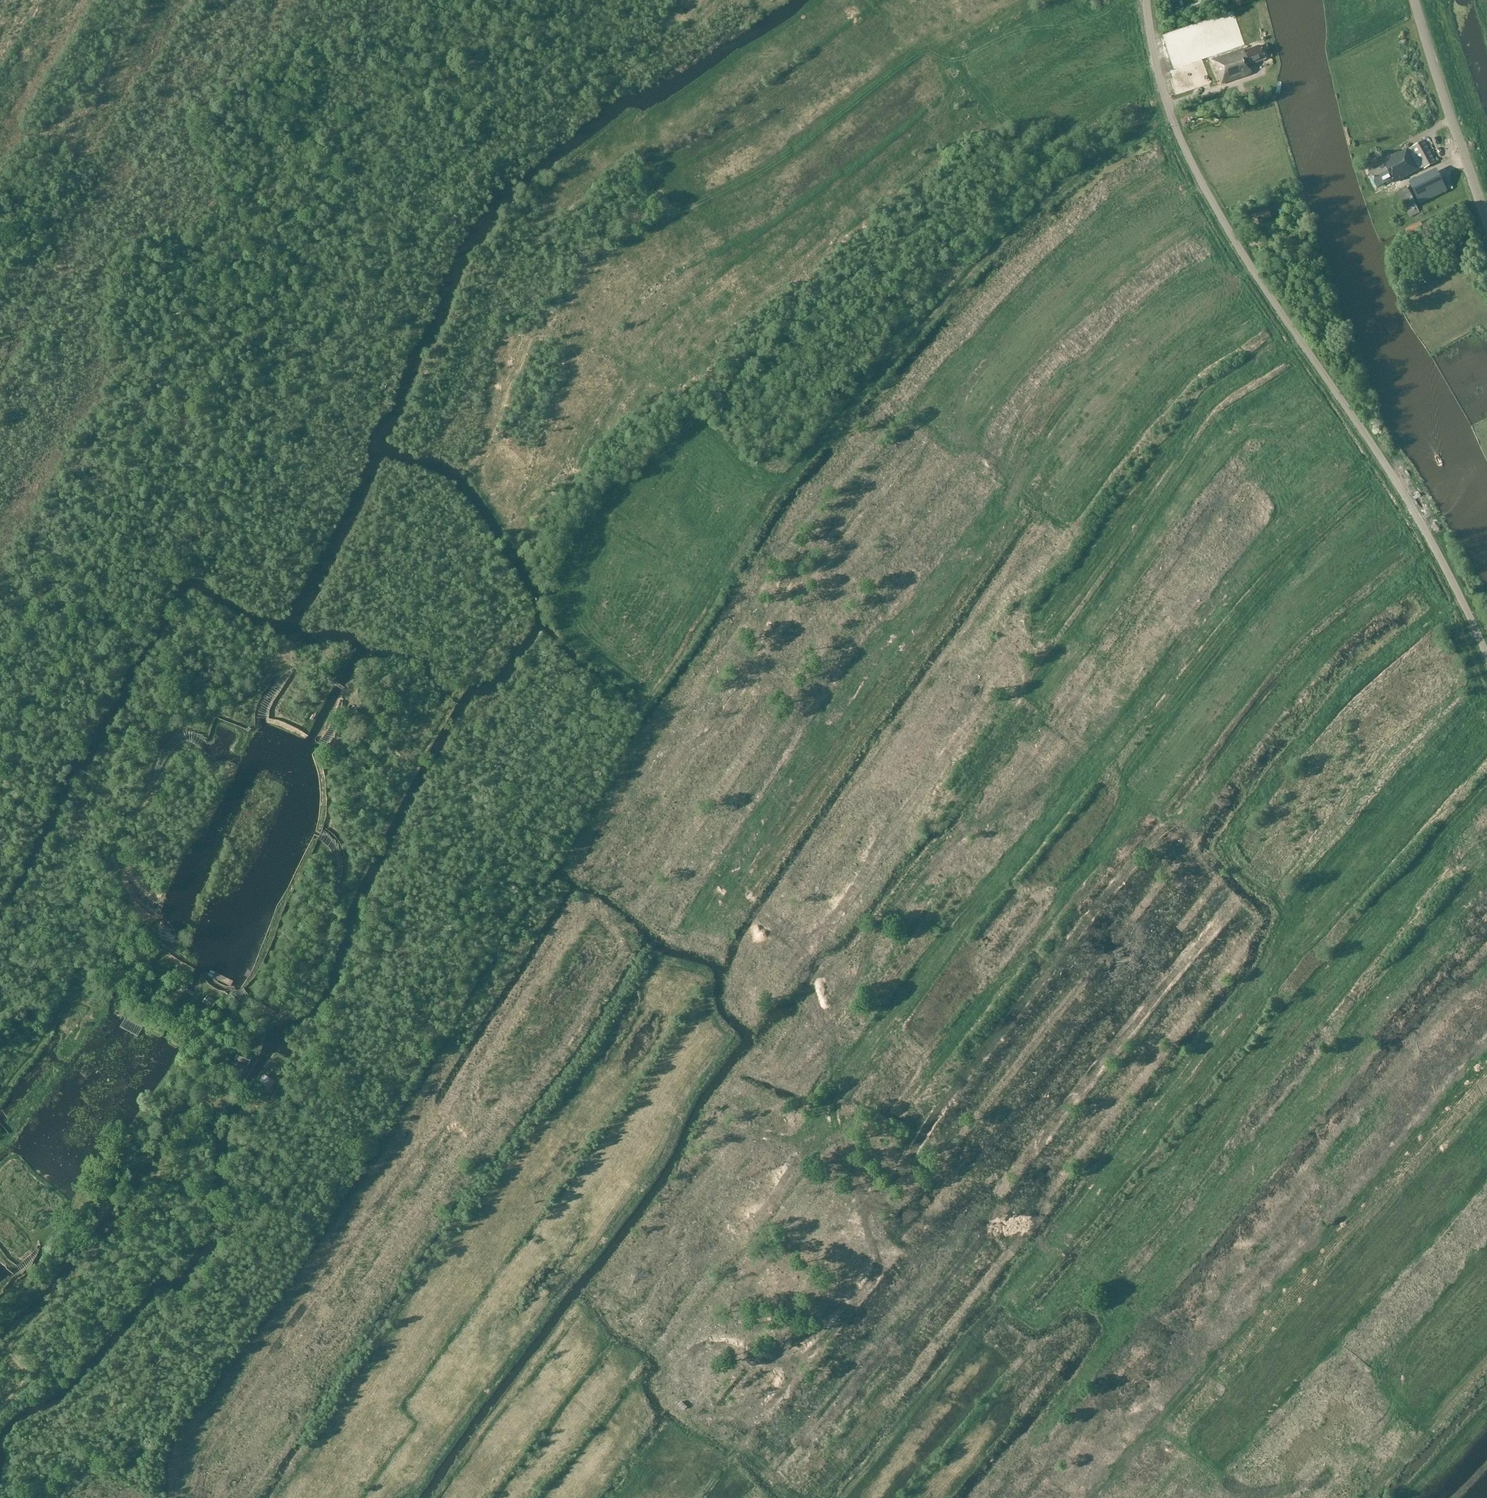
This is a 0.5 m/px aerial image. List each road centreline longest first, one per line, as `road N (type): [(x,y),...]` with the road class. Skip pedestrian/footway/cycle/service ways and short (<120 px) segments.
road 1 (unclassified): [(1486,656),(1416,514),(1195,170),(1163,89),(1147,0)]
road 2 (tertiary): [(1486,219),(1415,0)]

